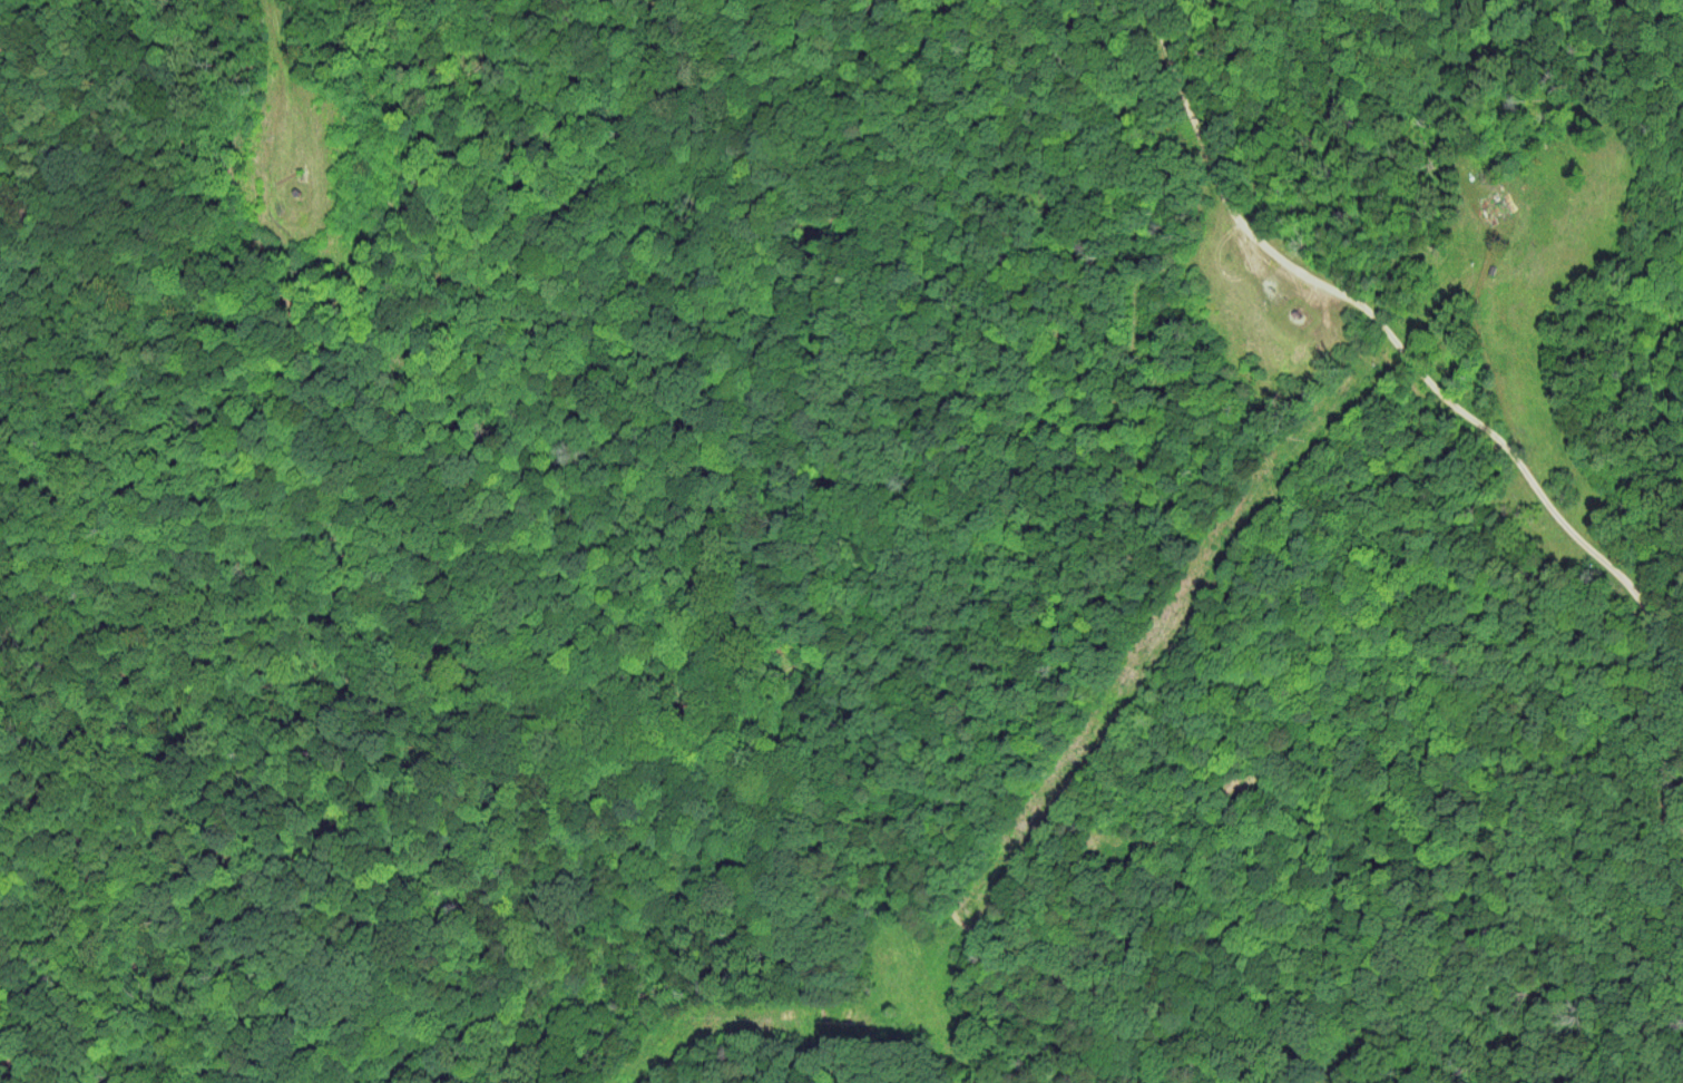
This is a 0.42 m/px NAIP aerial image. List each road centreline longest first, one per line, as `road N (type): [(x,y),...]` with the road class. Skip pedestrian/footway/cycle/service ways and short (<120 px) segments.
road 1 (residential): [(1682,680),(1579,526),(1289,208),(1168,0)]

